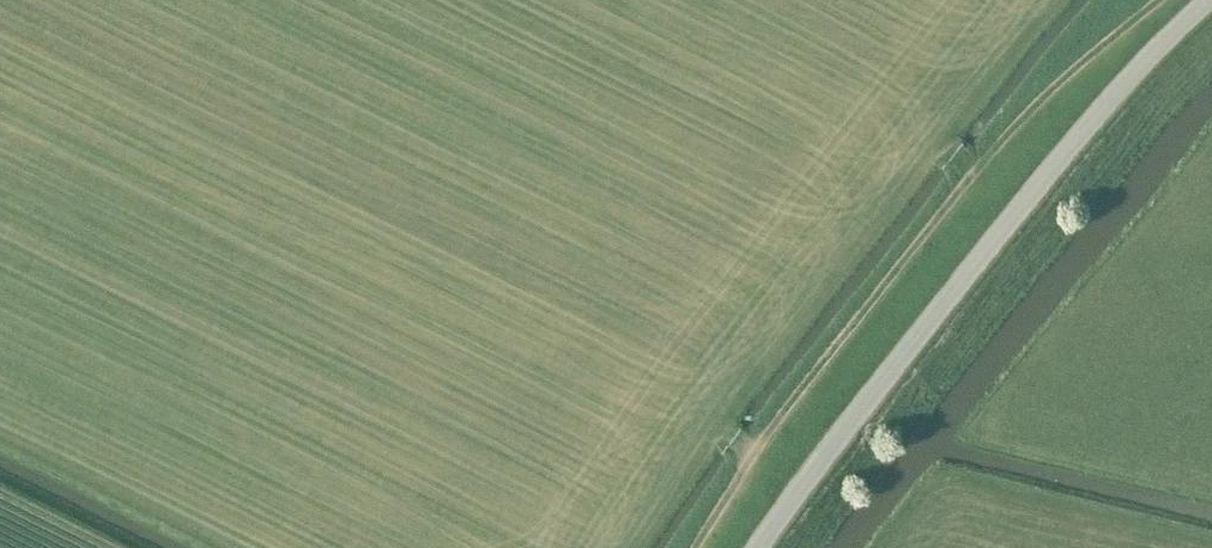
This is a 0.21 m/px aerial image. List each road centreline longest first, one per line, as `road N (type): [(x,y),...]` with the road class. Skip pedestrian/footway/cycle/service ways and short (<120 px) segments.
road 1 (track): [(1165,0),(1021,123),(927,231),(802,390),(695,547)]
road 2 (tertiary): [(757,547),(1071,143),(1207,0)]

